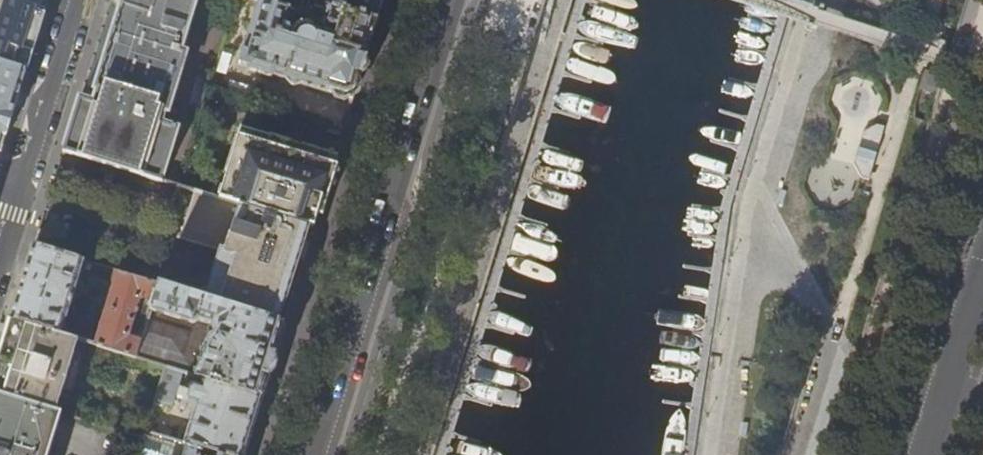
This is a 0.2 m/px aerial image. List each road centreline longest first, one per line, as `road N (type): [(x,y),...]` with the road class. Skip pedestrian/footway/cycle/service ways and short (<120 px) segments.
road 1 (secondary): [(451,0),(310,454)]
road 2 (residential): [(22,188),(79,0)]
road 3 (secondary): [(929,454),(982,284)]

